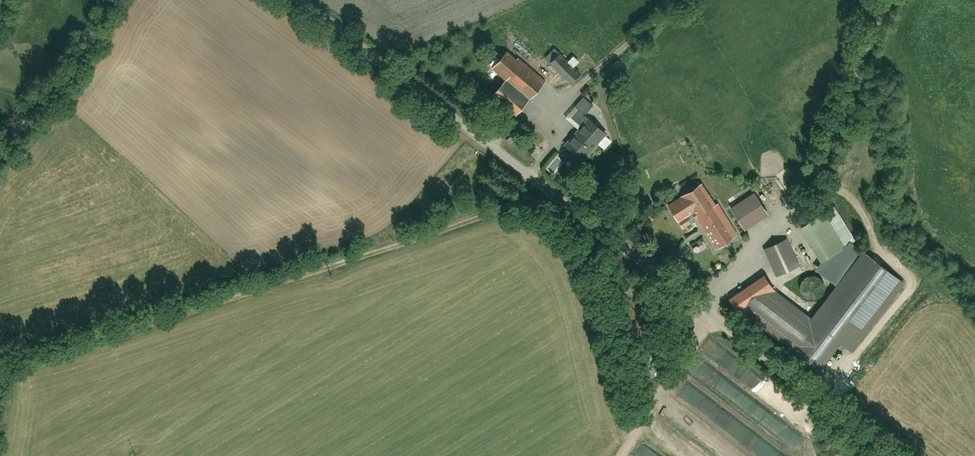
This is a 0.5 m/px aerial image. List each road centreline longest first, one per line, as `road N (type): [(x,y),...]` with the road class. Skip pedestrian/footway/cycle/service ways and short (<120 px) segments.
road 1 (residential): [(299,0),(895,455)]
road 2 (track): [(0,372),(553,196)]
road 3 (track): [(896,0),(812,199),(740,259)]
road 4 (residential): [(124,0),(0,149)]

